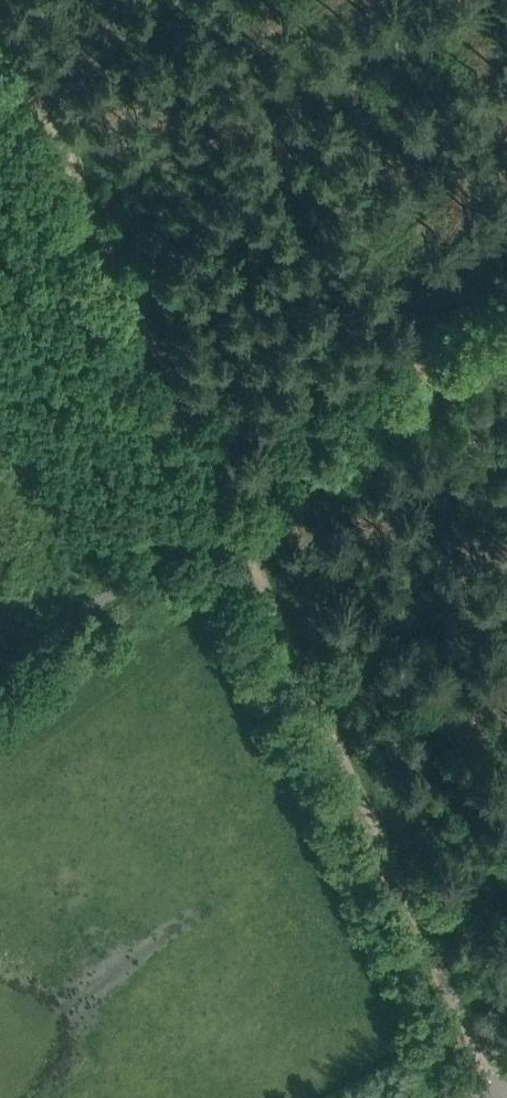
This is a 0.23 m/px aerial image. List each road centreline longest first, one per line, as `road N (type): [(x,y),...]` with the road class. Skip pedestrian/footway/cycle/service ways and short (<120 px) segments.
road 1 (track): [(225,517),(497,1096)]
road 2 (track): [(506,310),(225,517)]
road 3 (track): [(0,688),(225,517)]

